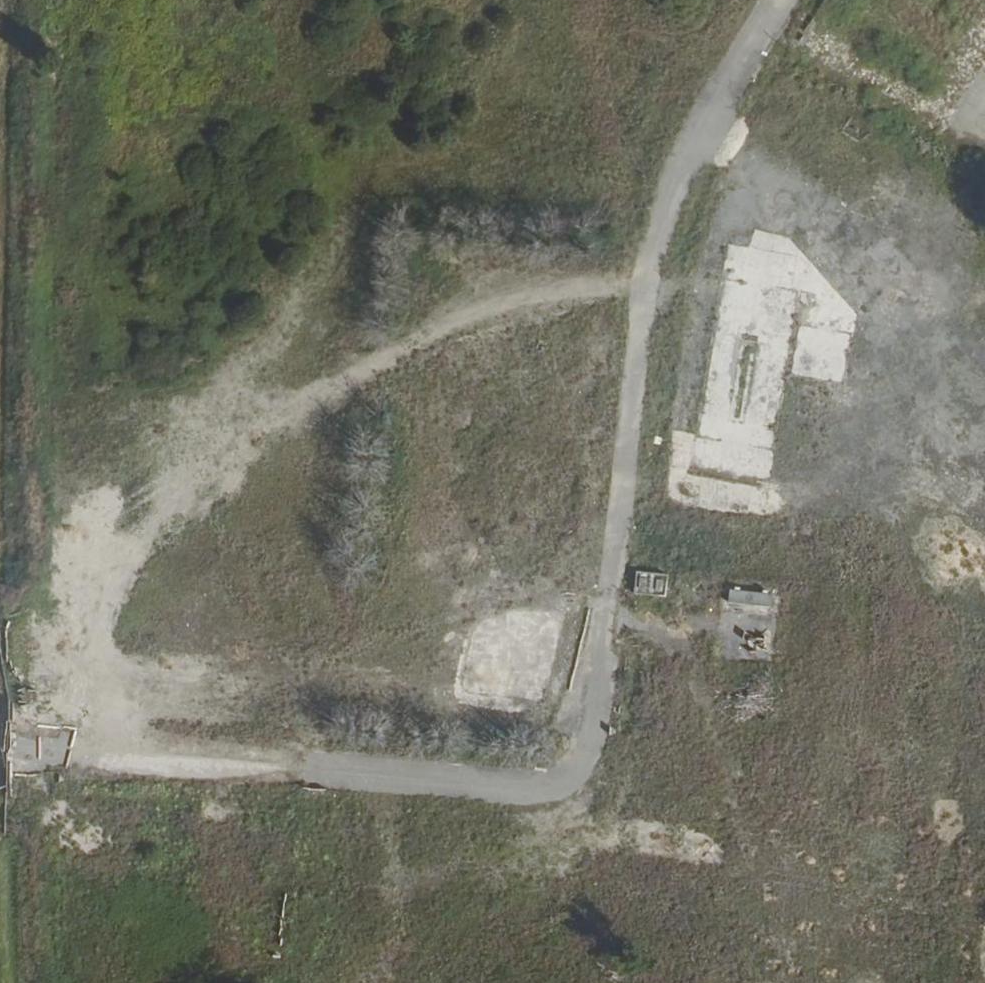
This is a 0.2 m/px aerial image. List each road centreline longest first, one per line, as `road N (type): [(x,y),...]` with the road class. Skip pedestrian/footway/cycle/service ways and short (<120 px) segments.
road 1 (unclassified): [(0,754),(532,791),(575,778),(599,734),(650,263),(757,39),(785,0)]

